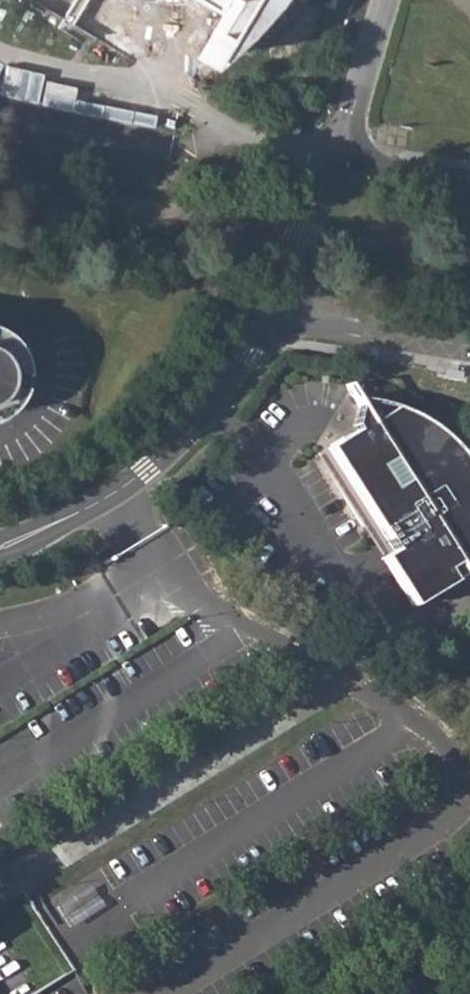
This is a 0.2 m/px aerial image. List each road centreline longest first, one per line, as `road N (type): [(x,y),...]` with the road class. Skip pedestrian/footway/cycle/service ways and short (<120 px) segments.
road 1 (residential): [(270,314),(225,387),(147,473),(66,521),(0,546)]
road 2 (residential): [(270,314),(469,344)]
road 3 (unclassified): [(339,154),(310,236),(270,314)]
road 4 (residential): [(390,0),(339,154)]
road 5 (residential): [(469,178),(339,154)]

